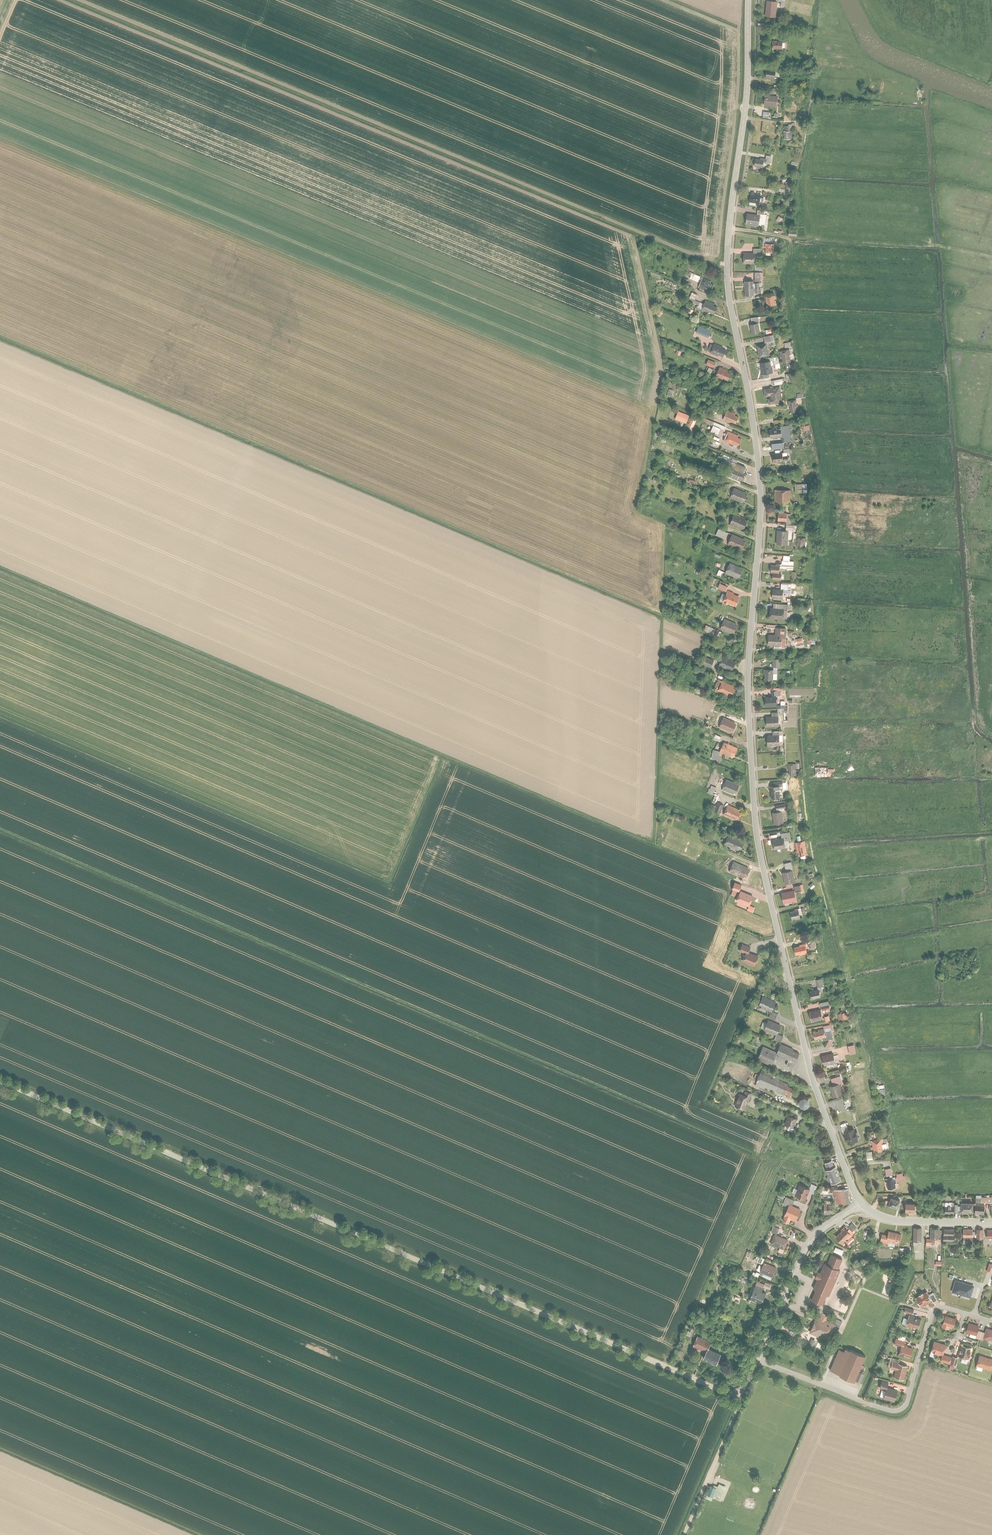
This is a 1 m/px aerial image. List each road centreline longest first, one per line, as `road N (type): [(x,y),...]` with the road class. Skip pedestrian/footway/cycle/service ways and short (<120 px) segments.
road 1 (secondary): [(862,1202),(813,1076),(754,802),(749,684),(761,485),(727,269),(749,0)]
road 2 (tertiary): [(758,1361),(739,1393),(725,1391),(0,1081)]
road 3 (residential): [(758,1361),(896,1411),(906,1406),(936,1310),(991,1321)]
road 4 (tertiary): [(862,1202),(812,1239),(758,1361)]
road 5 (track): [(758,562),(633,513),(630,493)]
road 6 (secondary): [(991,1223),(892,1219),(862,1202)]

